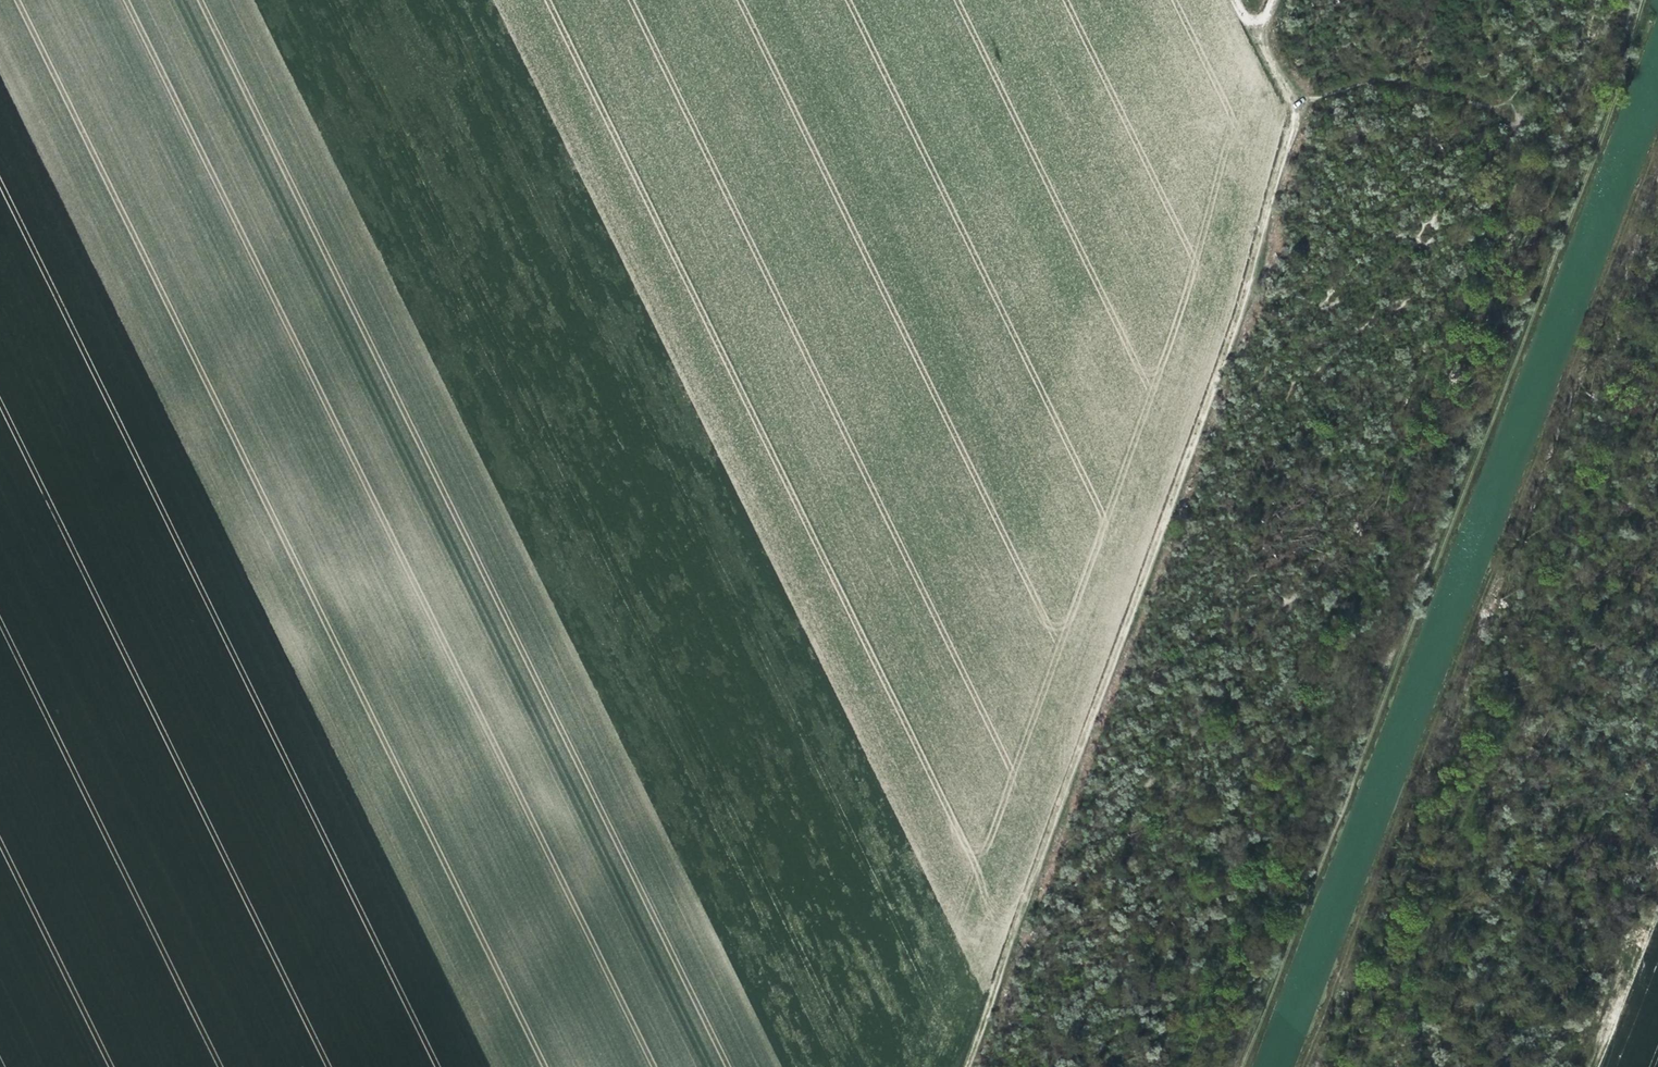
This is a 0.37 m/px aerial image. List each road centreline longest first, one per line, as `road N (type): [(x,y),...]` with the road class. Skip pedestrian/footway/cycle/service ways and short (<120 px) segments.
road 1 (track): [(1646,0),(1234,1066)]
road 2 (track): [(963,1066),(1265,209),(1283,89),(1260,34),(1229,0)]

